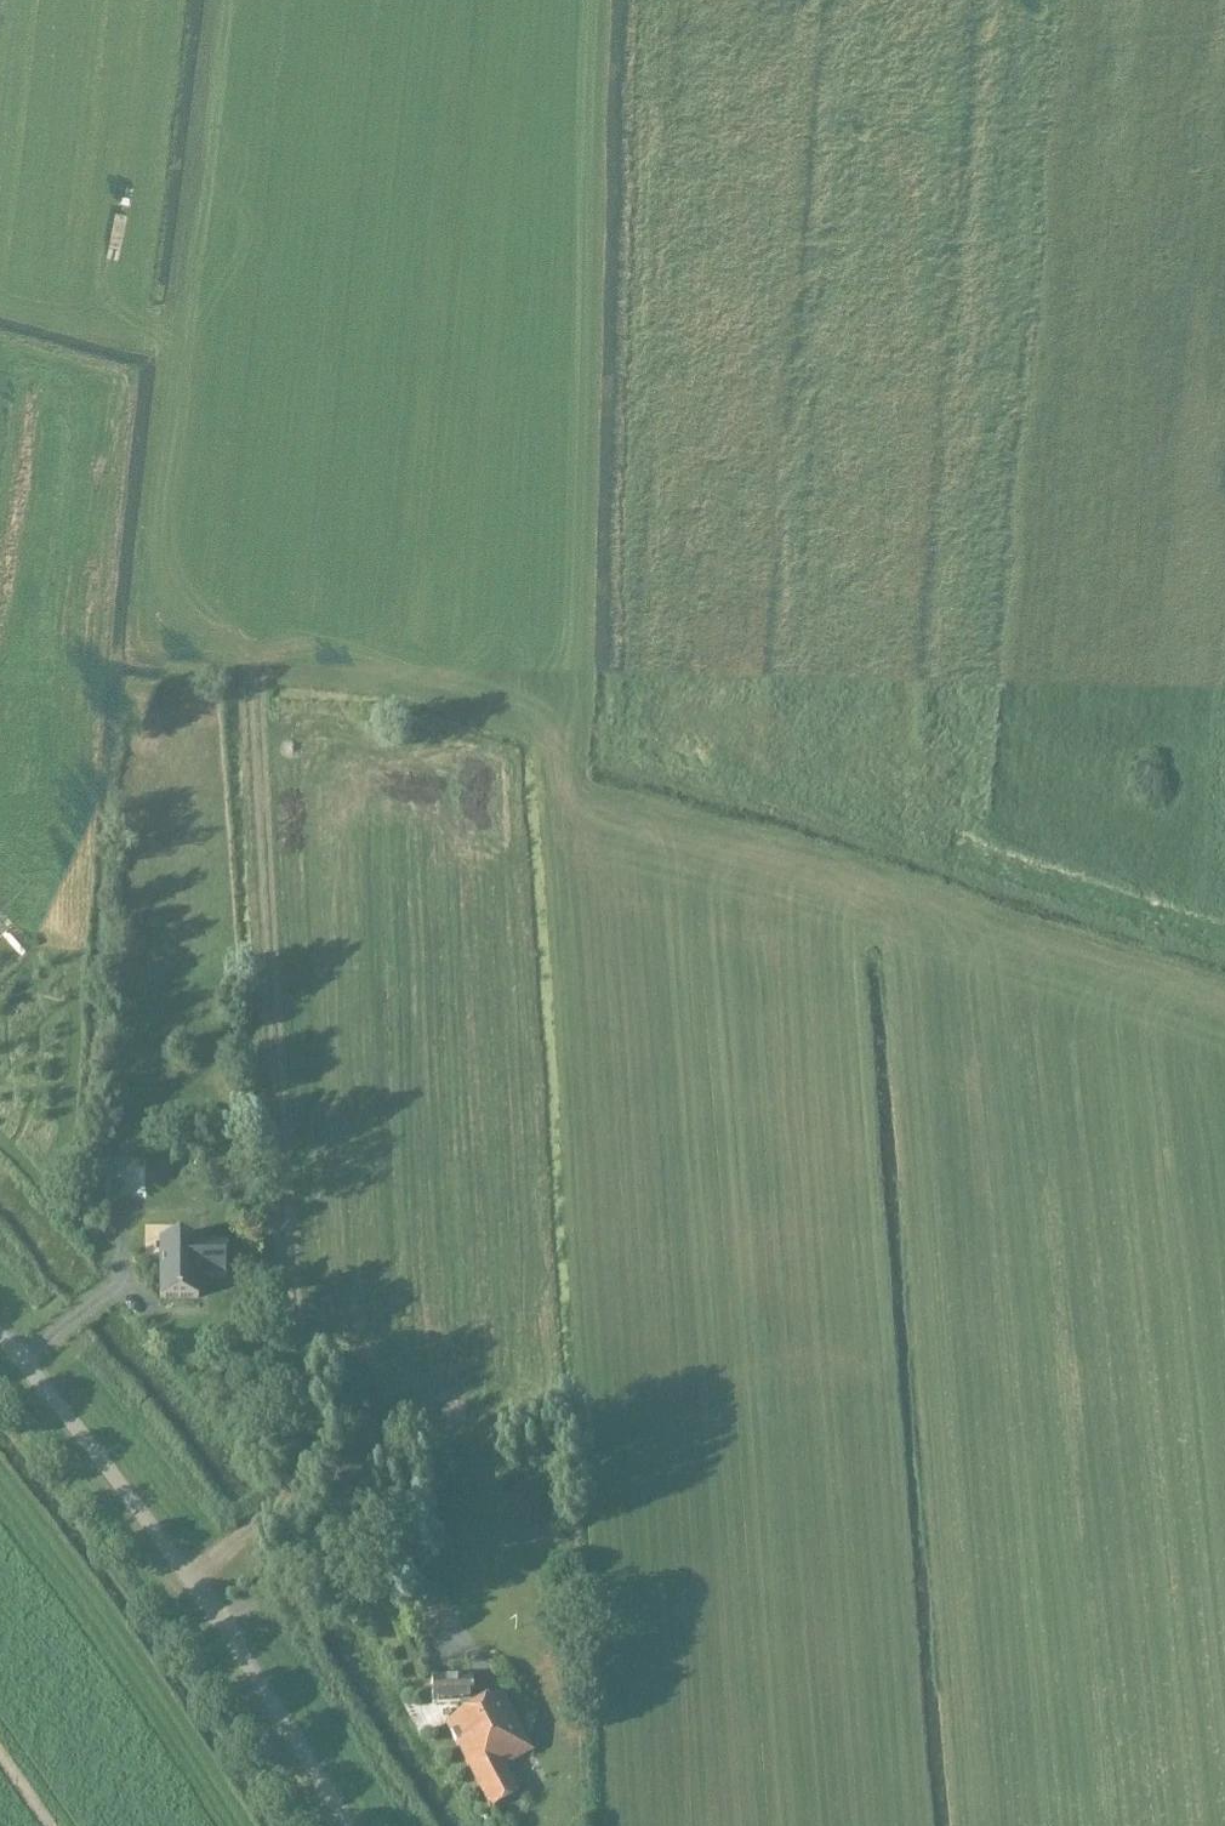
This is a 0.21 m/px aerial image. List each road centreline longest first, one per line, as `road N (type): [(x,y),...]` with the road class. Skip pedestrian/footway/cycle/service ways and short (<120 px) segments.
road 1 (unclassified): [(341,1825),(126,1502),(0,1342)]

